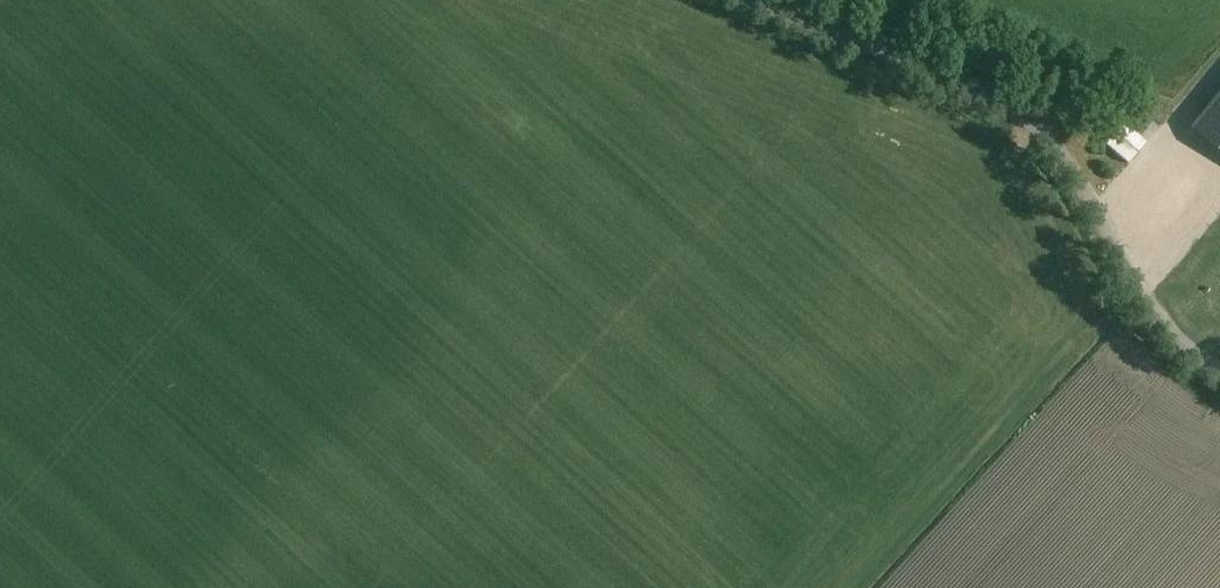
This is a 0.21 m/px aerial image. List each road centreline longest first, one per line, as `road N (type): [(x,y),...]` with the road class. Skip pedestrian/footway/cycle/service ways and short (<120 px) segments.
road 1 (unclassified): [(1219,370),(1179,339),(1142,291),(1053,144),(1004,106),(750,0)]

